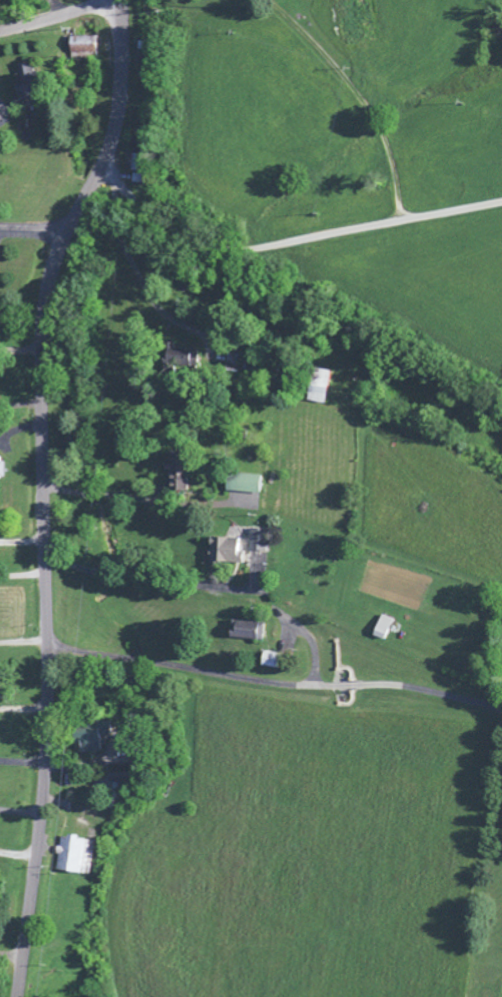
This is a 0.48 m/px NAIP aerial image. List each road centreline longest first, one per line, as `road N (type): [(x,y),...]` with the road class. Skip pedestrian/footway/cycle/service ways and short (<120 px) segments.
road 1 (residential): [(17,996),(46,748),(42,317),(55,261),(109,146),(120,88),(118,0)]
road 2 (residential): [(118,0),(0,30)]

